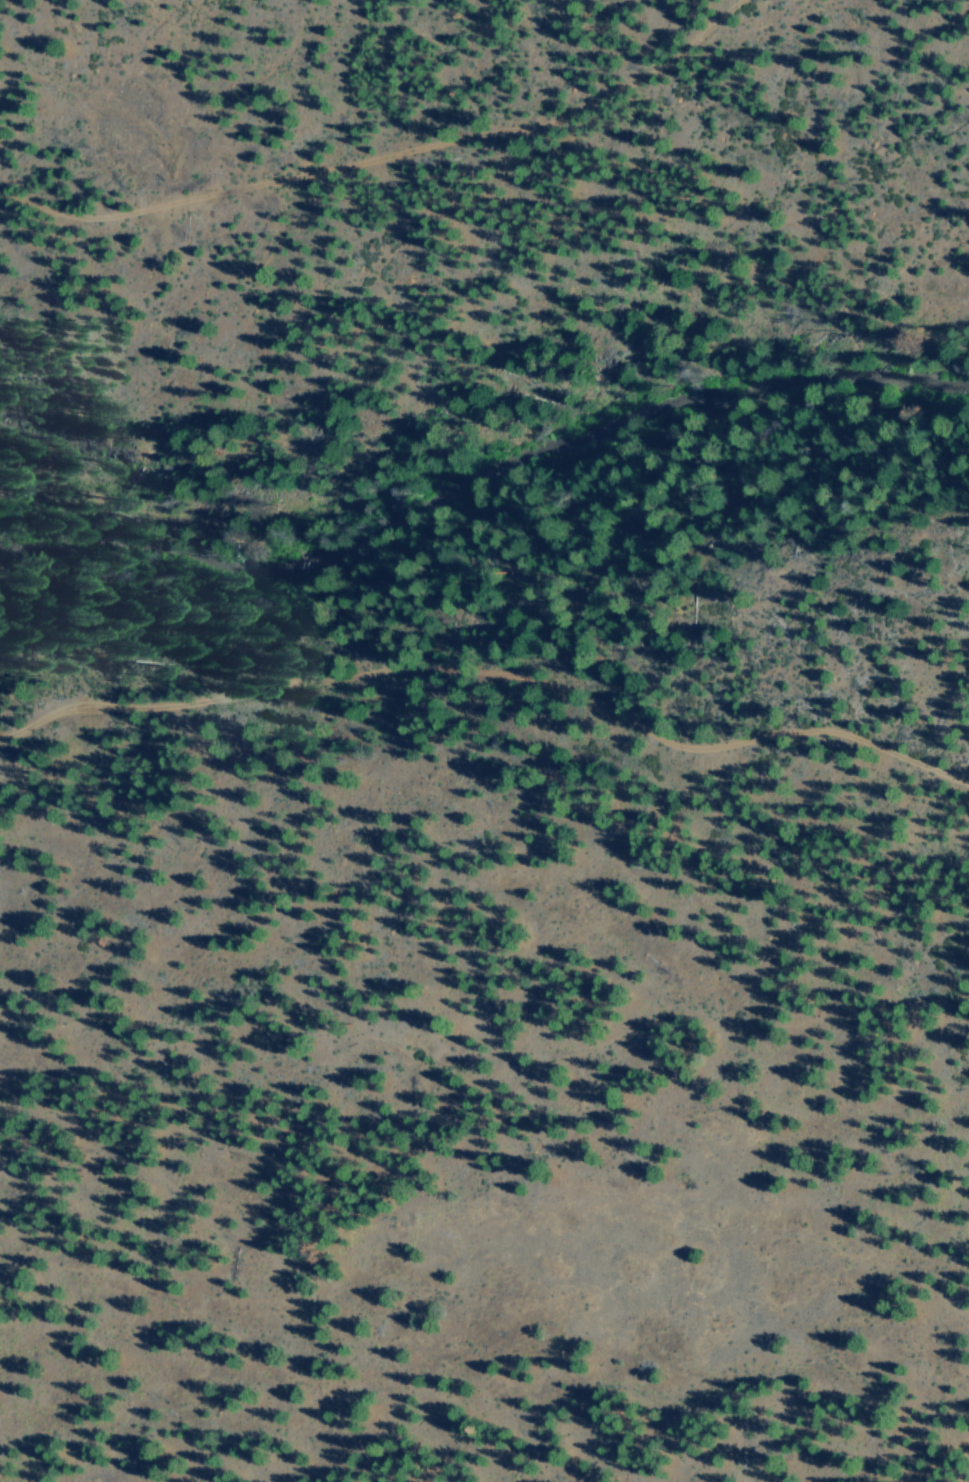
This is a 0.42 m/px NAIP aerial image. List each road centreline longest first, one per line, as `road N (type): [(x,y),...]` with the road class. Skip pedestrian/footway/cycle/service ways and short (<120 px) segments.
road 1 (track): [(870,1481),(968,1412)]

